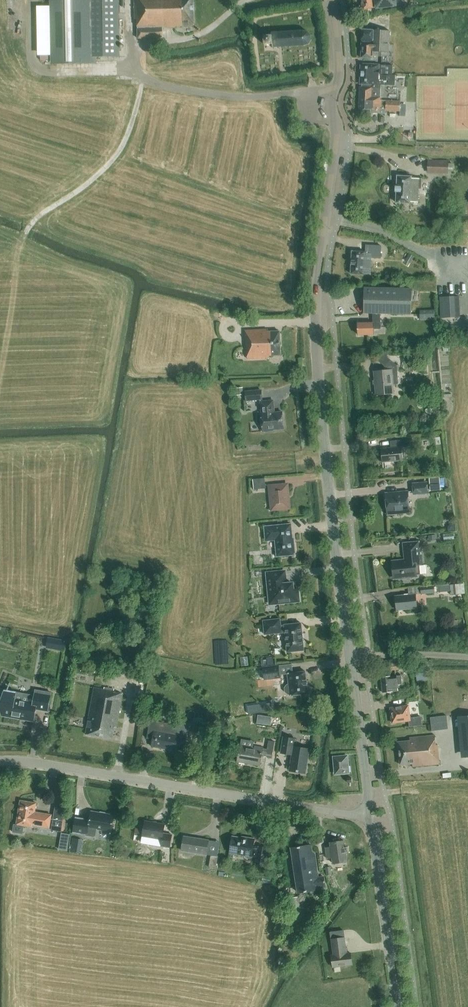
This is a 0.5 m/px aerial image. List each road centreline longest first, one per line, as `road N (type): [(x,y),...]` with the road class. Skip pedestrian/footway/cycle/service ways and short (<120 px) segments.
road 1 (secondary): [(365,813),(369,794),(318,368),(317,278),(337,133),(332,0)]
road 2 (tertiary): [(0,760),(365,813)]
road 3 (track): [(143,77),(123,146),(110,164),(27,233)]
road 4 (secondary): [(397,1006),(375,838),(365,813)]

